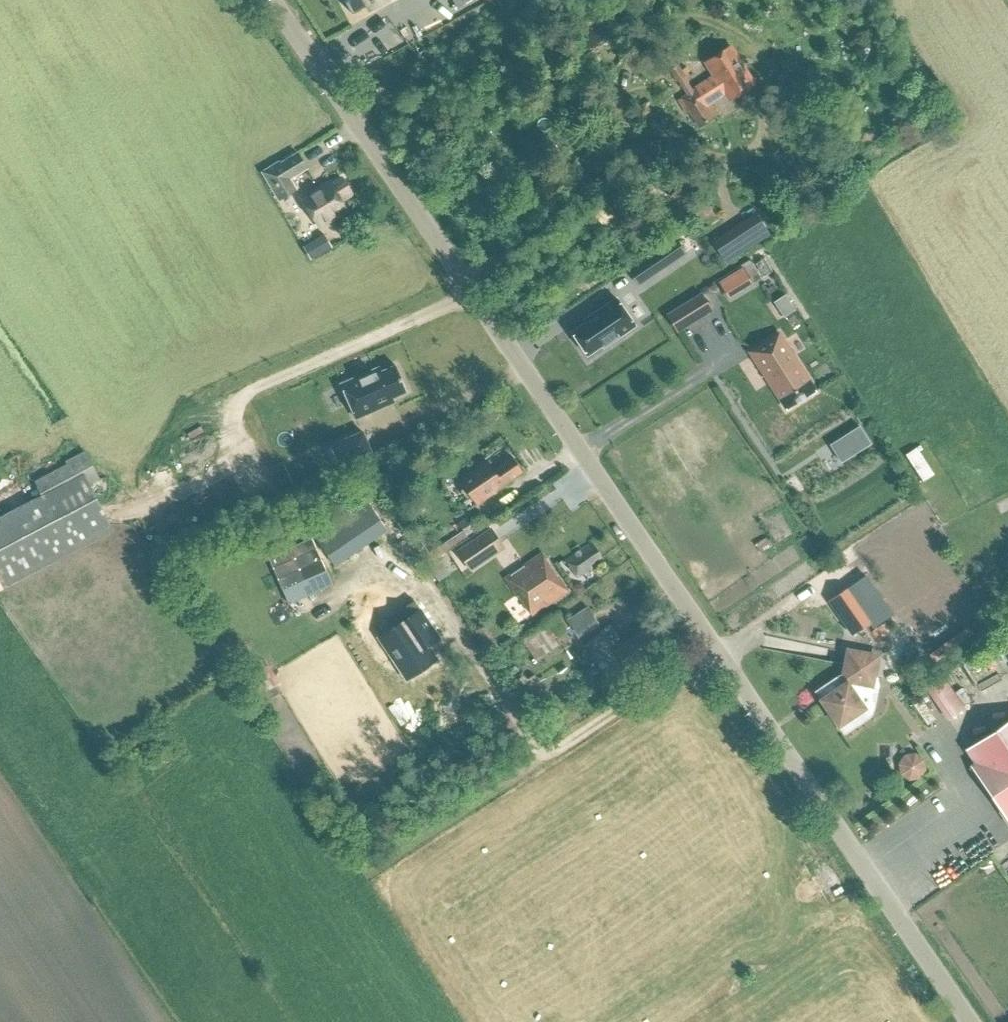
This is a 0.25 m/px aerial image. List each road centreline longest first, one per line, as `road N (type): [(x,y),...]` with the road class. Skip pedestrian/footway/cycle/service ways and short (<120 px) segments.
road 1 (tertiary): [(968,1021),(280,0)]
road 2 (track): [(474,288),(253,395),(236,416),(236,467),(135,509)]
road 3 (track): [(713,645),(552,752),(540,752),(414,574)]

